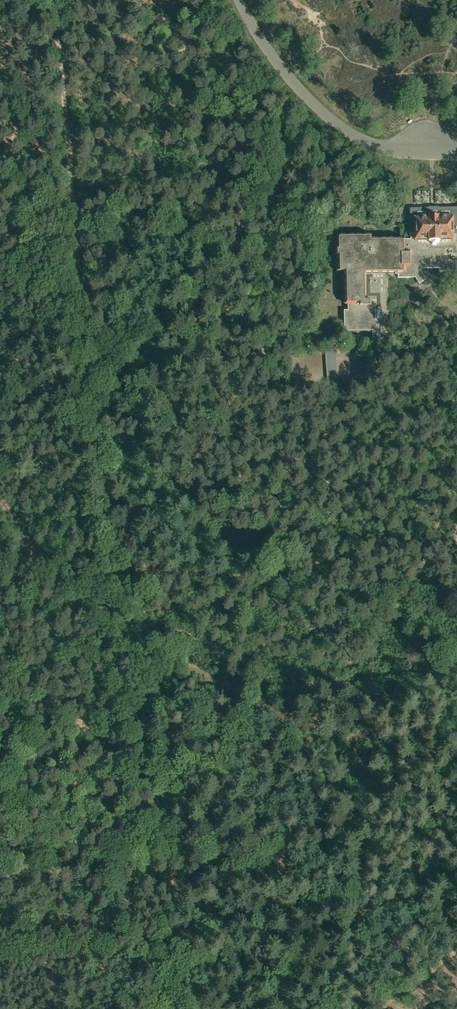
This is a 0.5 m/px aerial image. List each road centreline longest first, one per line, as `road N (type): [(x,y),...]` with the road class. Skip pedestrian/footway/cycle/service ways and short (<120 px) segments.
road 1 (track): [(194,1008),(97,476),(75,230)]
road 2 (unclassified): [(456,153),(381,148),(346,133),(280,65),(241,0)]
road 3 (track): [(75,230),(53,0)]

